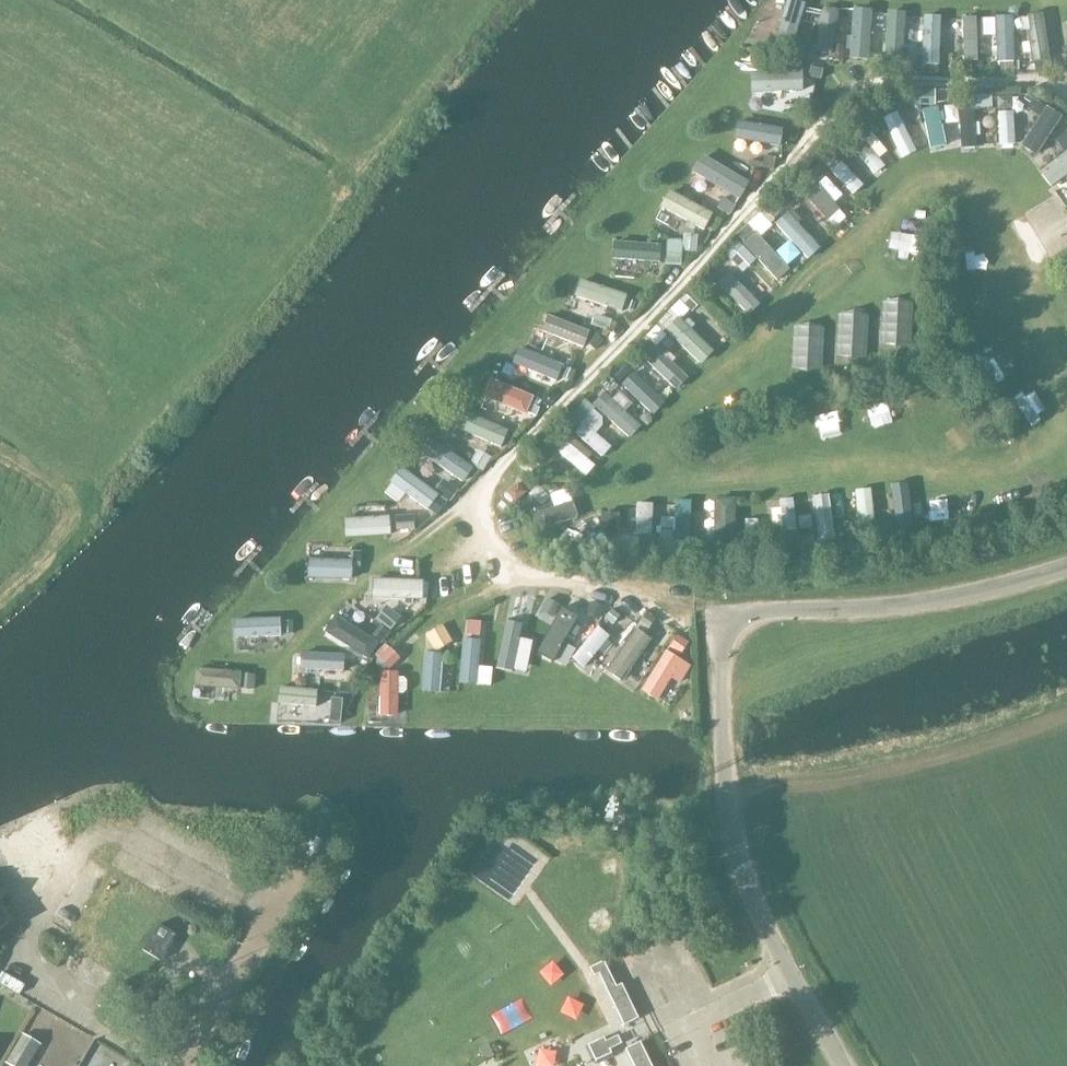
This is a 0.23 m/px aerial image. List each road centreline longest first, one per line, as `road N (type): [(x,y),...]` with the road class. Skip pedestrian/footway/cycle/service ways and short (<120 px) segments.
road 1 (residential): [(179,1065),(263,920),(97,828),(17,950)]
road 2 (unclassified): [(842,1065),(760,918),(738,861),(726,790),(721,647),(731,624),(751,612)]
road 3 (unclassified): [(1066,567),(904,604),(751,612)]

